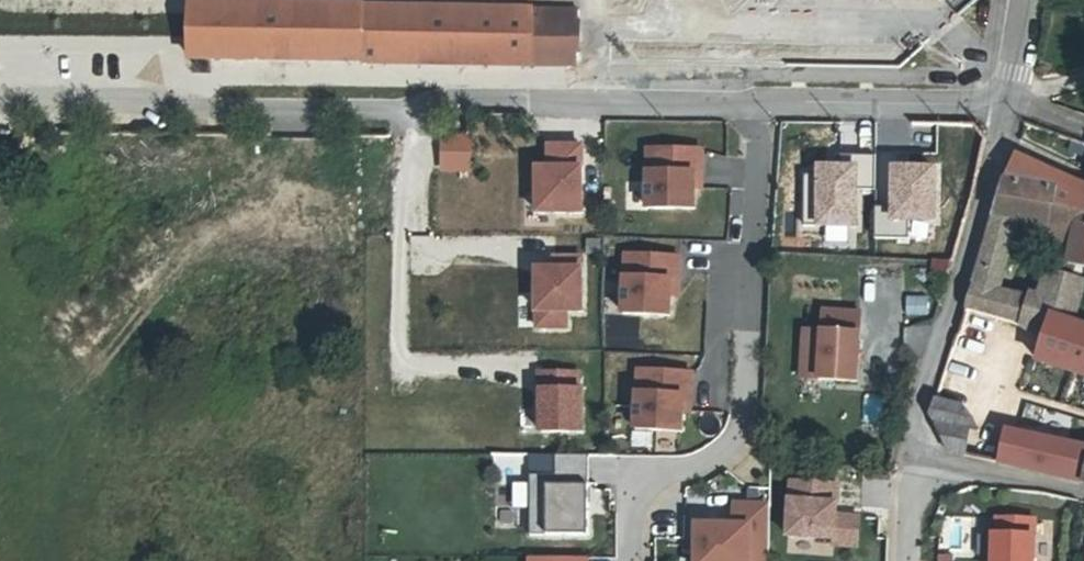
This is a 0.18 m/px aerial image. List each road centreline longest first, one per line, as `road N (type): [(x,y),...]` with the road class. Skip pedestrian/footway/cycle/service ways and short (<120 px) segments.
road 1 (residential): [(1004,104),(911,429),(924,464)]
road 2 (residential): [(762,105),(747,405)]
road 3 (residential): [(633,560),(640,486),(711,465),(742,441),(747,405)]
road 4 (residential): [(924,464),(1083,493)]

